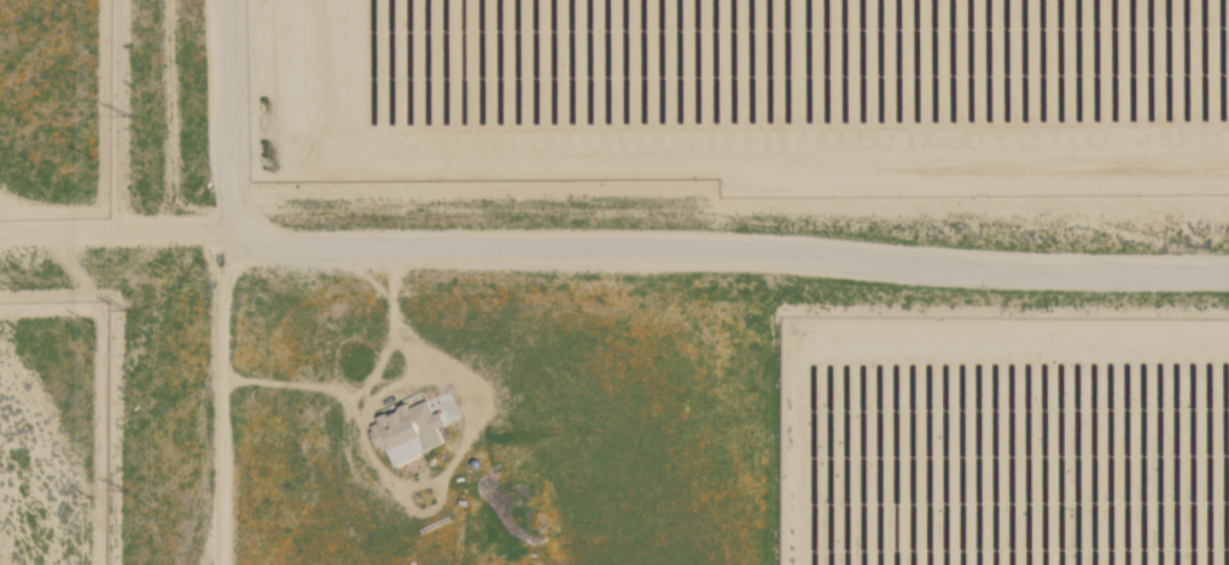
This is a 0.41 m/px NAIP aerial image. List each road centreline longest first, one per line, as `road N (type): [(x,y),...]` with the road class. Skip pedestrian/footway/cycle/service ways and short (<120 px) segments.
road 1 (residential): [(0,239),(214,228),(959,275)]
road 2 (residential): [(225,564),(223,308),(214,228)]
road 3 (residential): [(959,275),(1228,274)]
road 4 (residential): [(214,228),(227,192),(225,0)]

